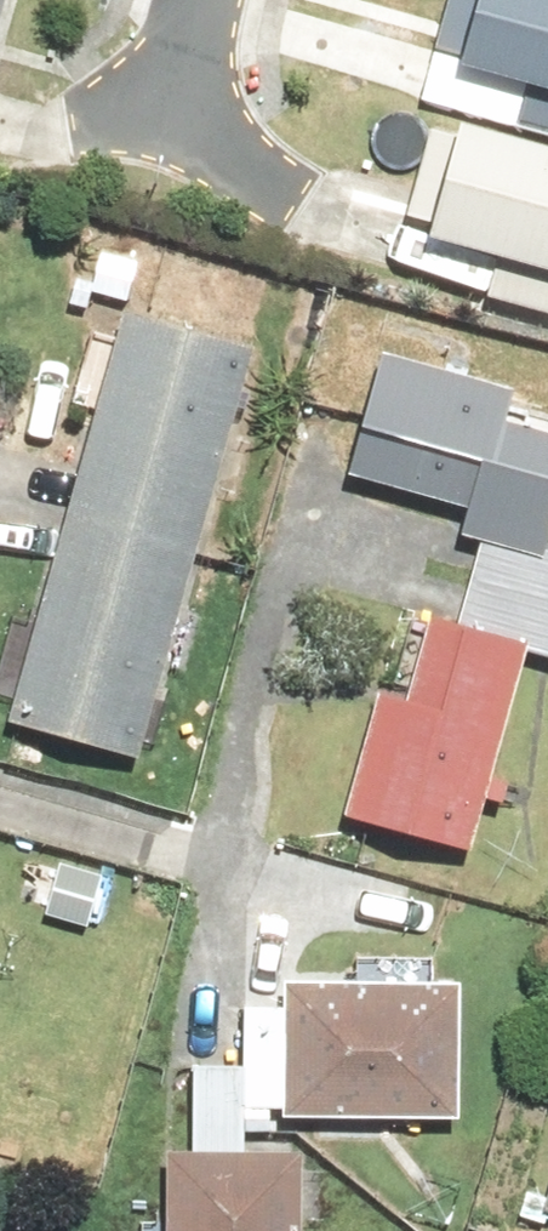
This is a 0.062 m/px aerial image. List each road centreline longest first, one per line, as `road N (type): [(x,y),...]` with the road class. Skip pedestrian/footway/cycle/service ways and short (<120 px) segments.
road 1 (residential): [(298,206),(157,96)]

